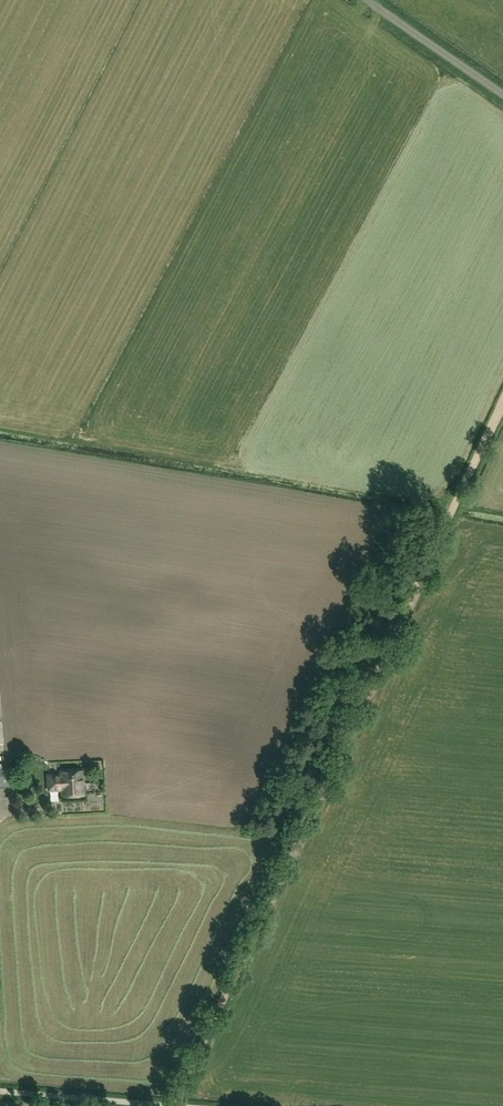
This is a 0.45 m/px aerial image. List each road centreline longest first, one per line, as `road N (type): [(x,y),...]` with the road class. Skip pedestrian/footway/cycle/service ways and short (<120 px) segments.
road 1 (track): [(502,402),(177,1105)]
road 2 (unclassified): [(502,95),(362,0)]

